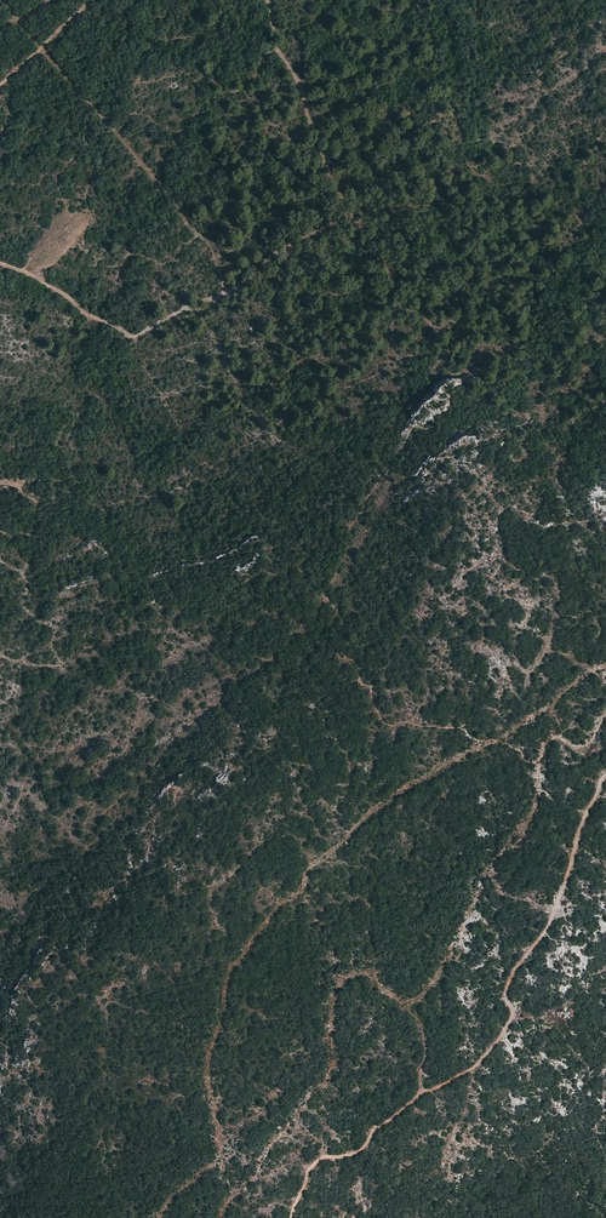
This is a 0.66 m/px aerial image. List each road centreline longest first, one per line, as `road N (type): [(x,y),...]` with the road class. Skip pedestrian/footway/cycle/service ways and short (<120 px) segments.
road 1 (track): [(291,1217),(321,1159),(353,1155),(372,1129),(472,1070),(494,1044),(514,1008),(504,999),(506,988),(553,918),(584,813),(605,777)]
road 2 (track): [(437,342),(358,223),(319,146),(264,0)]
road 3 (track): [(92,0),(0,88)]

